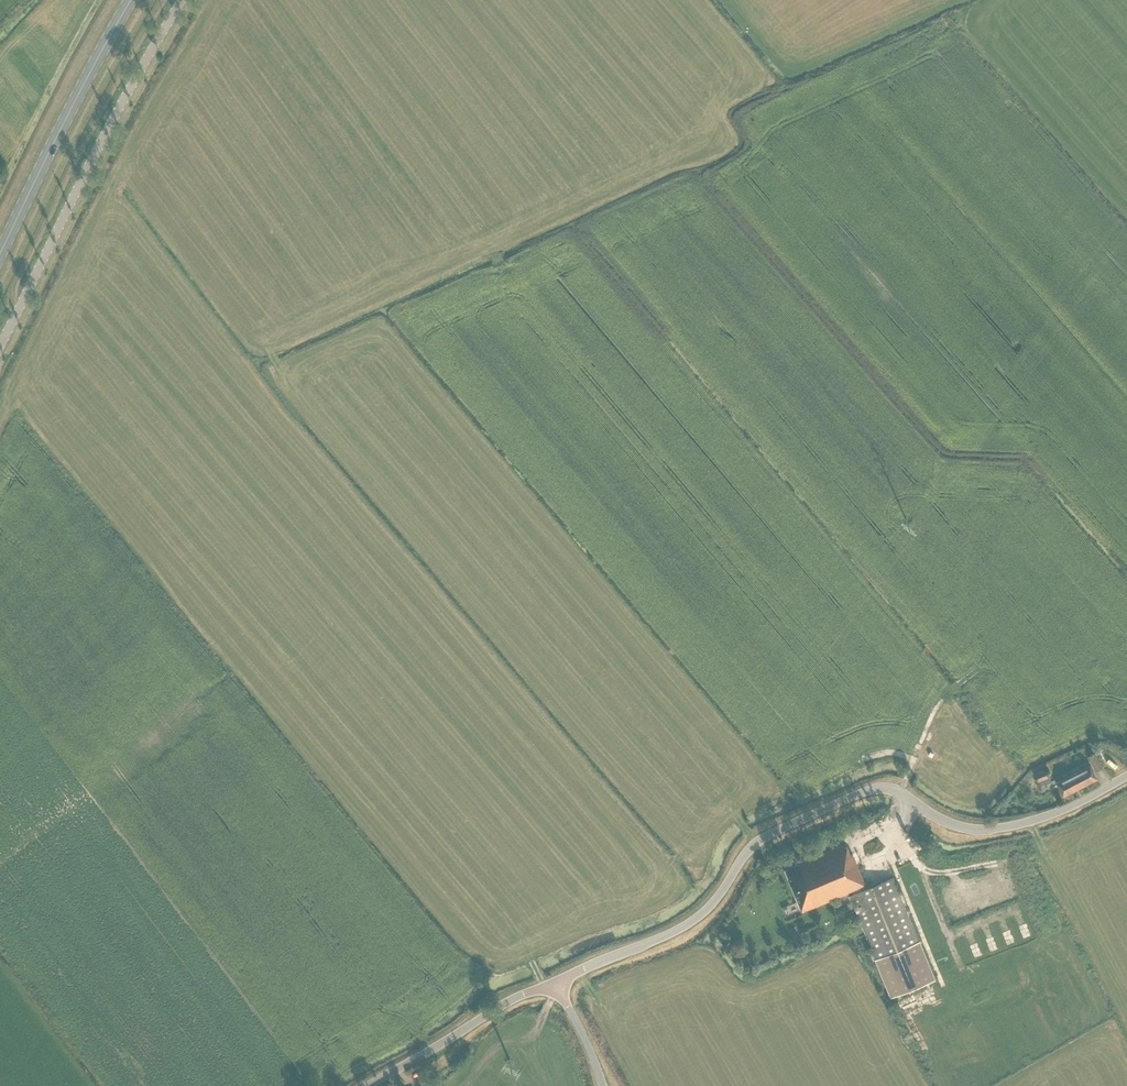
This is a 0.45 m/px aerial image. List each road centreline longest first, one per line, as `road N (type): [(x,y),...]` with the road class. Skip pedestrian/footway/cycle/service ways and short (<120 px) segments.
road 1 (unclassified): [(556,981),(684,926),(761,840),(870,791),(901,793),(961,828),(992,829),(1046,817),(1126,776)]
road 2 (unclassified): [(0,348),(185,0)]
road 3 (primary): [(0,252),(130,0)]
road 4 (unclassified): [(368,1085),(508,1001),(556,981)]

